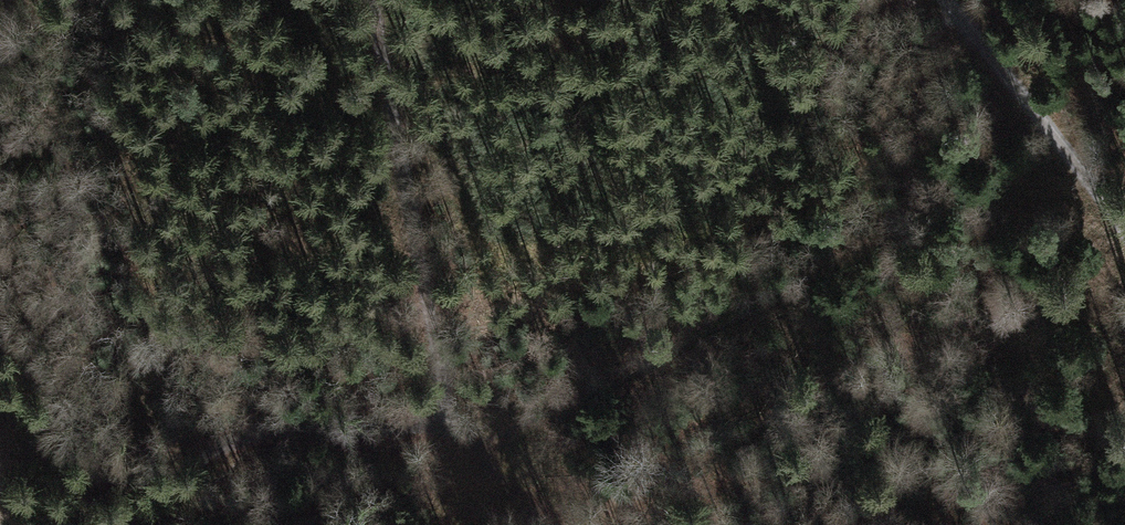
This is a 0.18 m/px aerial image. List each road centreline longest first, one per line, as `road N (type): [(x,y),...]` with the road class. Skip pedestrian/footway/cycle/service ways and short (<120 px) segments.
road 1 (track): [(453,436),(527,425),(875,235),(904,204),(948,16)]
road 2 (track): [(373,0),(453,436)]
road 3 (track): [(453,436),(268,435),(215,447),(126,524)]
road 4 (track): [(1124,232),(1050,127),(948,16)]

